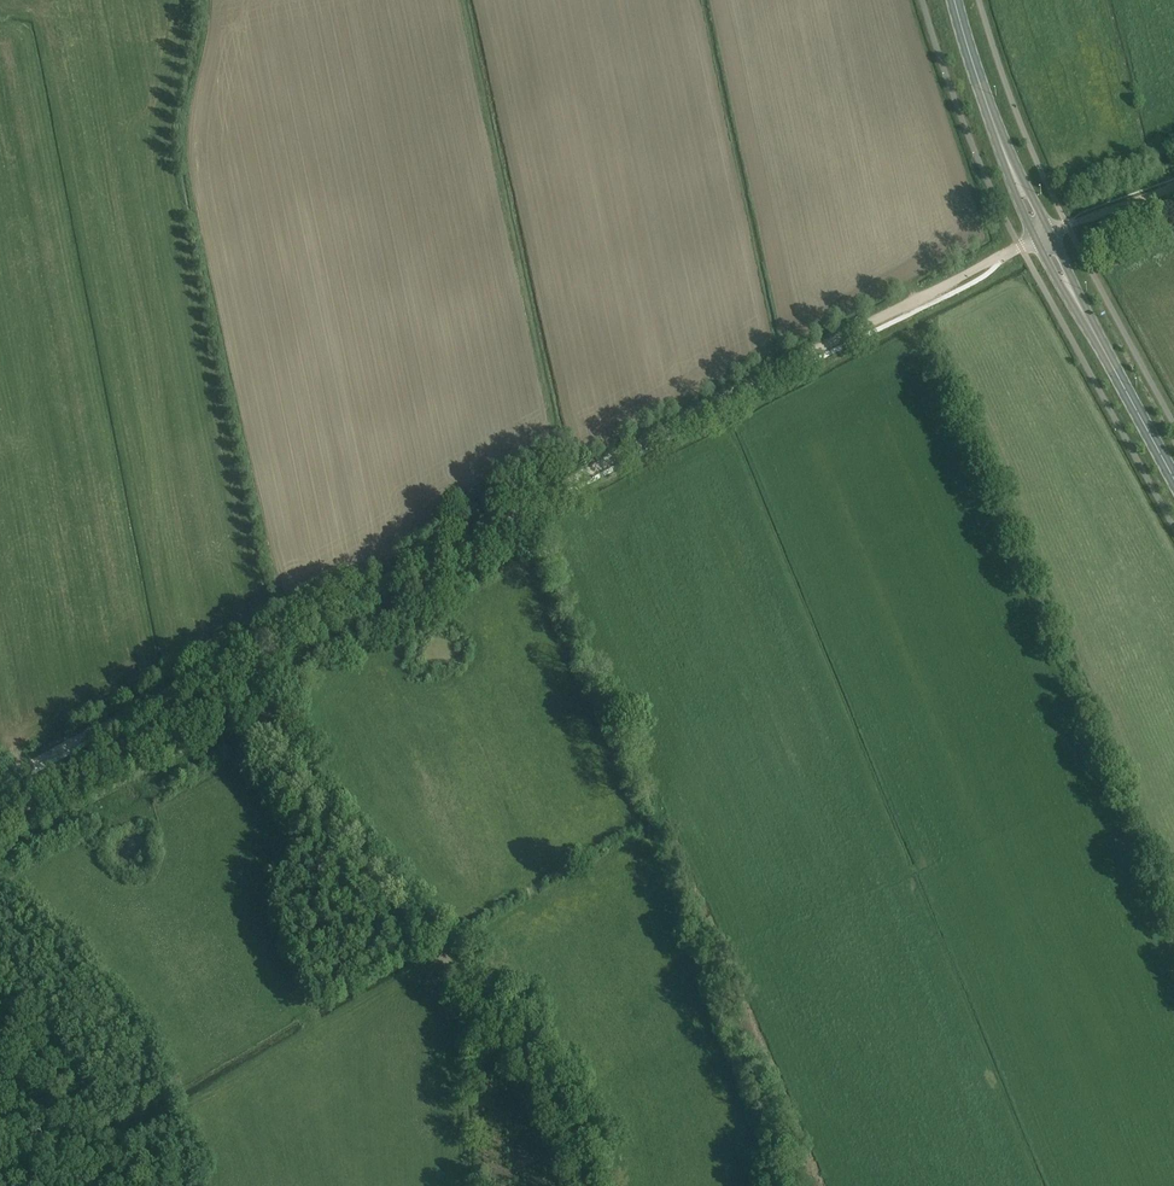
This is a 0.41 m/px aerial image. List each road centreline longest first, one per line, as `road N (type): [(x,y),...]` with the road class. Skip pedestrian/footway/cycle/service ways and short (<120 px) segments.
road 1 (track): [(1003,256),(299,623)]
road 2 (unclassified): [(582,1185),(470,992),(321,810),(231,658)]
road 3 (primary): [(1173,479),(1031,211),(955,0)]
road 4 (track): [(0,781),(231,658)]
road 5 (track): [(0,1016),(43,1054),(109,1183)]

